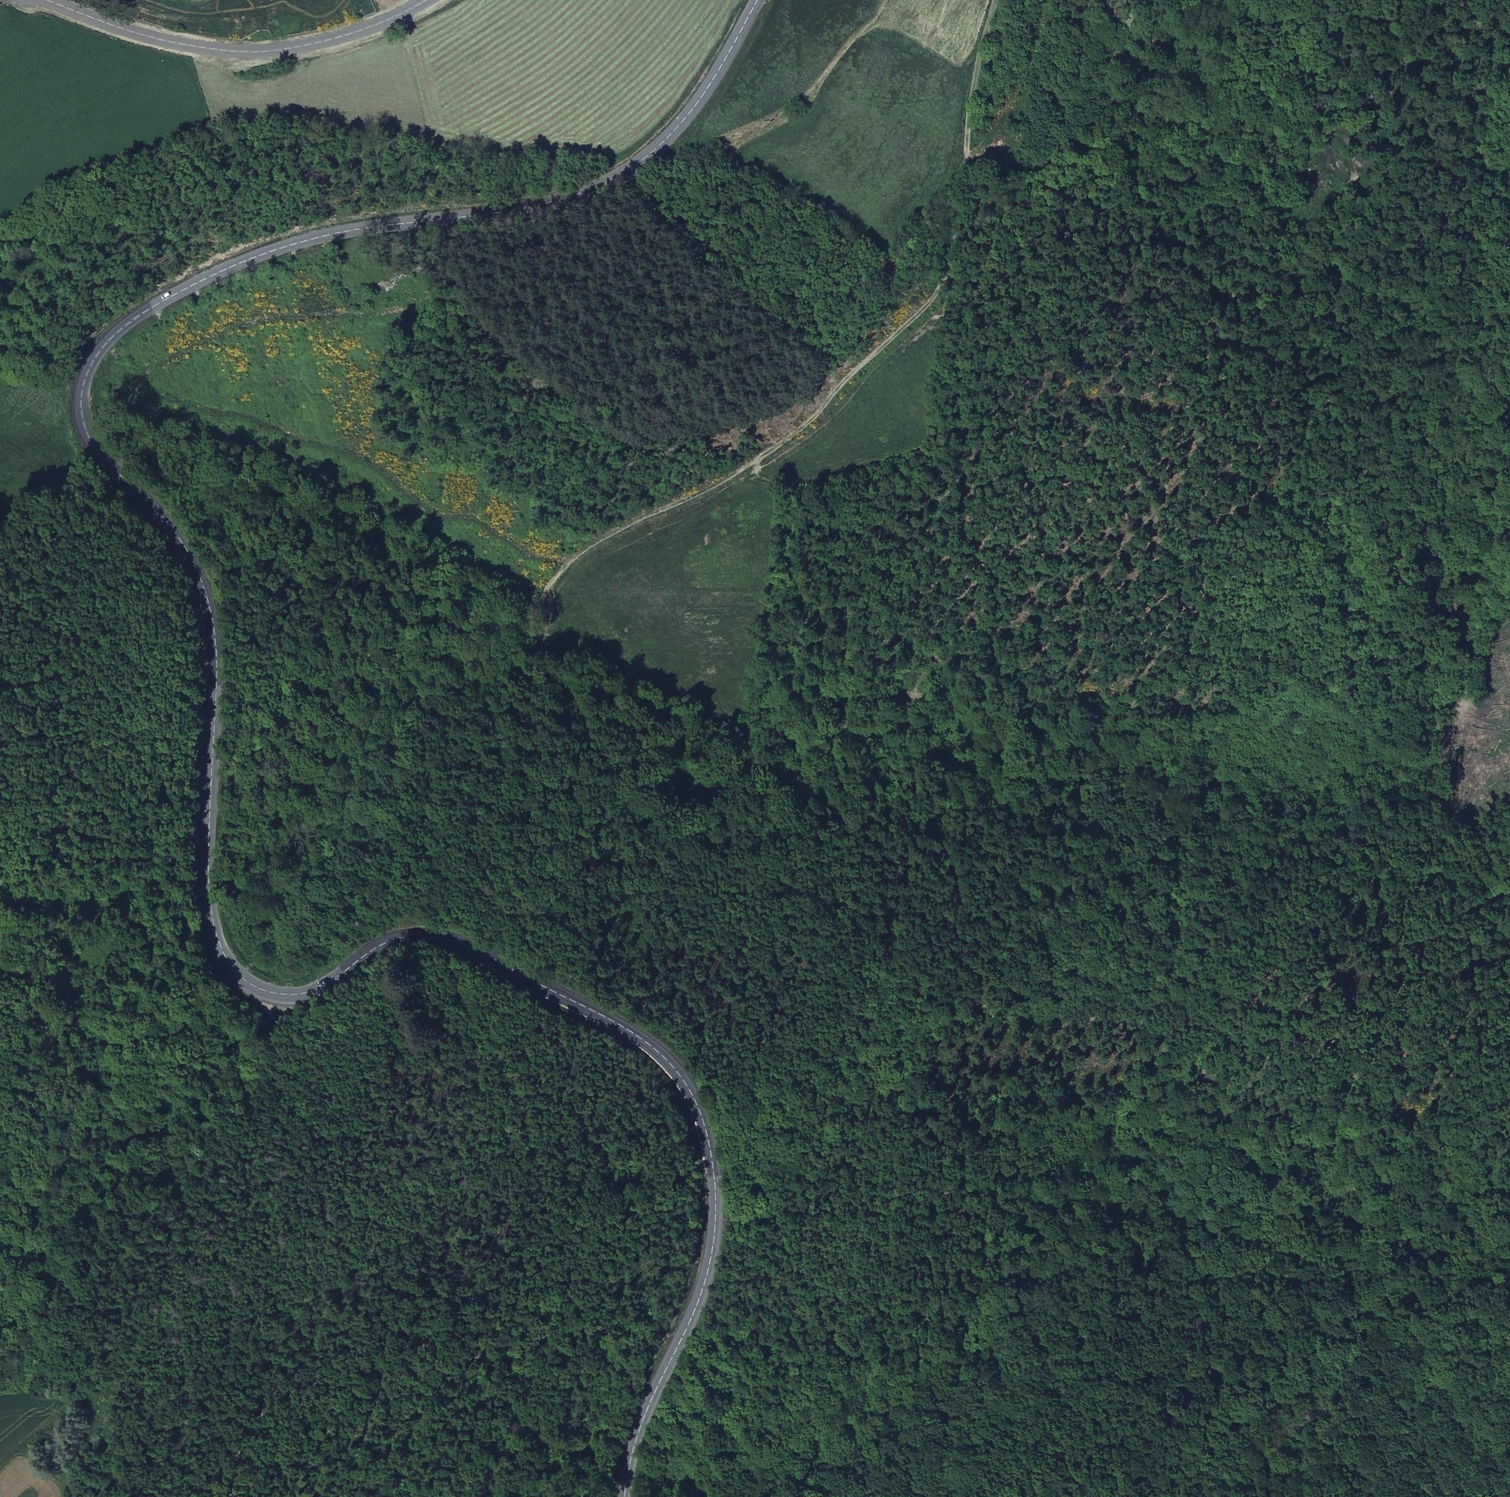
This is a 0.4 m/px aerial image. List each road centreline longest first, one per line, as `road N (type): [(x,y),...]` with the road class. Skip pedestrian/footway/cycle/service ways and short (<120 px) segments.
road 1 (secondary): [(627,1496),(632,1460),(707,1269),(716,1208),(703,1123),(687,1090),(648,1045),(454,942),(420,938),(384,946),(309,996),(257,990),(233,969),(215,927),(209,881),(215,651),(203,581),(181,539),(89,439),(81,407),(84,376),(126,323),(272,252),(409,222),(552,210),(600,191),(685,125),(759,0)]
road 2 (secondary): [(428,0),(305,49),(247,54),(188,49),(38,0)]

